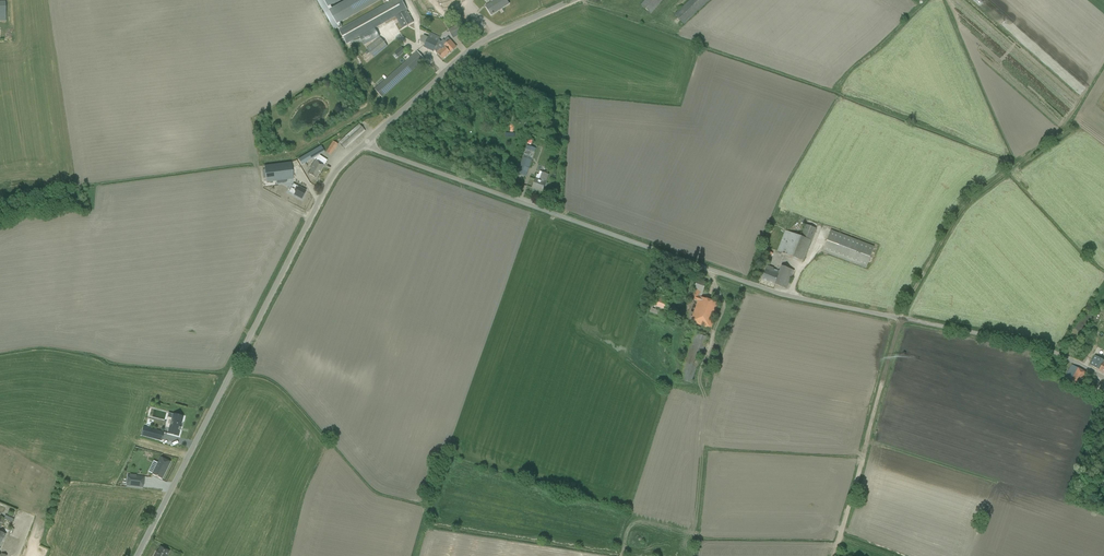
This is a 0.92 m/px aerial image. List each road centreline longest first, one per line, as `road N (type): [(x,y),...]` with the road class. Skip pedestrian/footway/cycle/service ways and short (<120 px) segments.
road 1 (unclassified): [(1103,378),(1025,343),(775,293),(364,144)]
road 2 (track): [(833,555),(900,318),(935,252),(969,201),(1069,126)]
road 3 (unclassified): [(136,555),(327,185),(364,144)]
road 4 (unclassified): [(364,144),(478,44),(573,0)]

